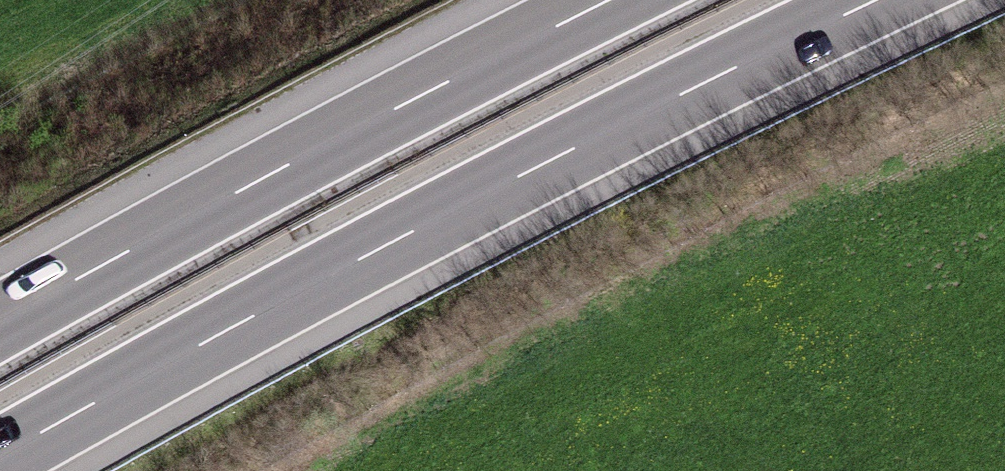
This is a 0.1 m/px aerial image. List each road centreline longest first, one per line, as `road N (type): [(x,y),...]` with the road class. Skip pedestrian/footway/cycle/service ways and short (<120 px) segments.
road 1 (motorway): [(0,459),(331,277),(881,0)]
road 2 (motorway): [(604,0),(0,320)]

